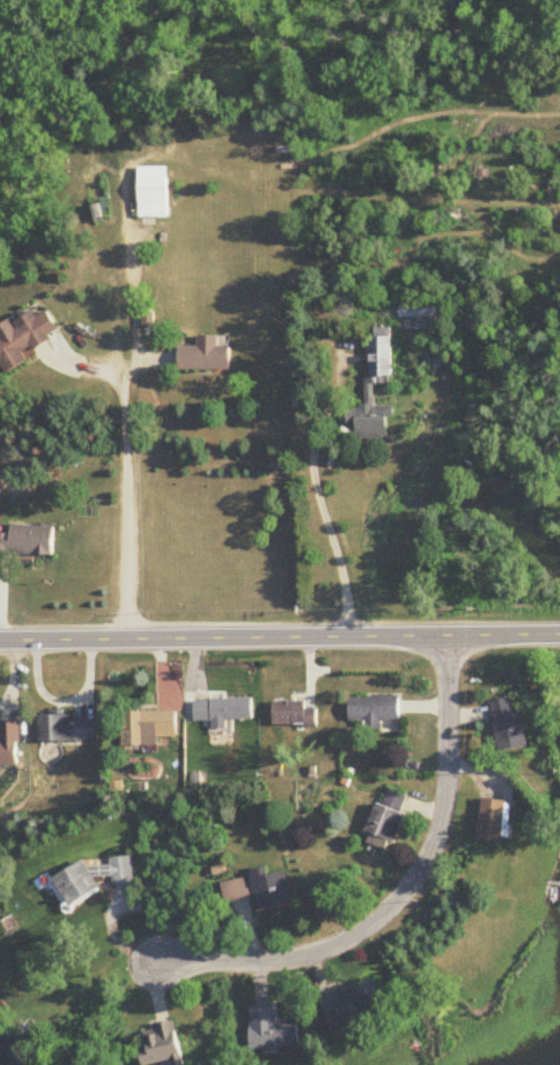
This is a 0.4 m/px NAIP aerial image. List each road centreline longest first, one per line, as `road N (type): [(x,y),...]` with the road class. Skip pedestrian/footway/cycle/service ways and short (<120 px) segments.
road 1 (tertiary): [(0,641),(559,635)]
road 2 (residential): [(447,636),(444,814),(411,887),(380,920),(331,947),(266,959),(149,960)]

